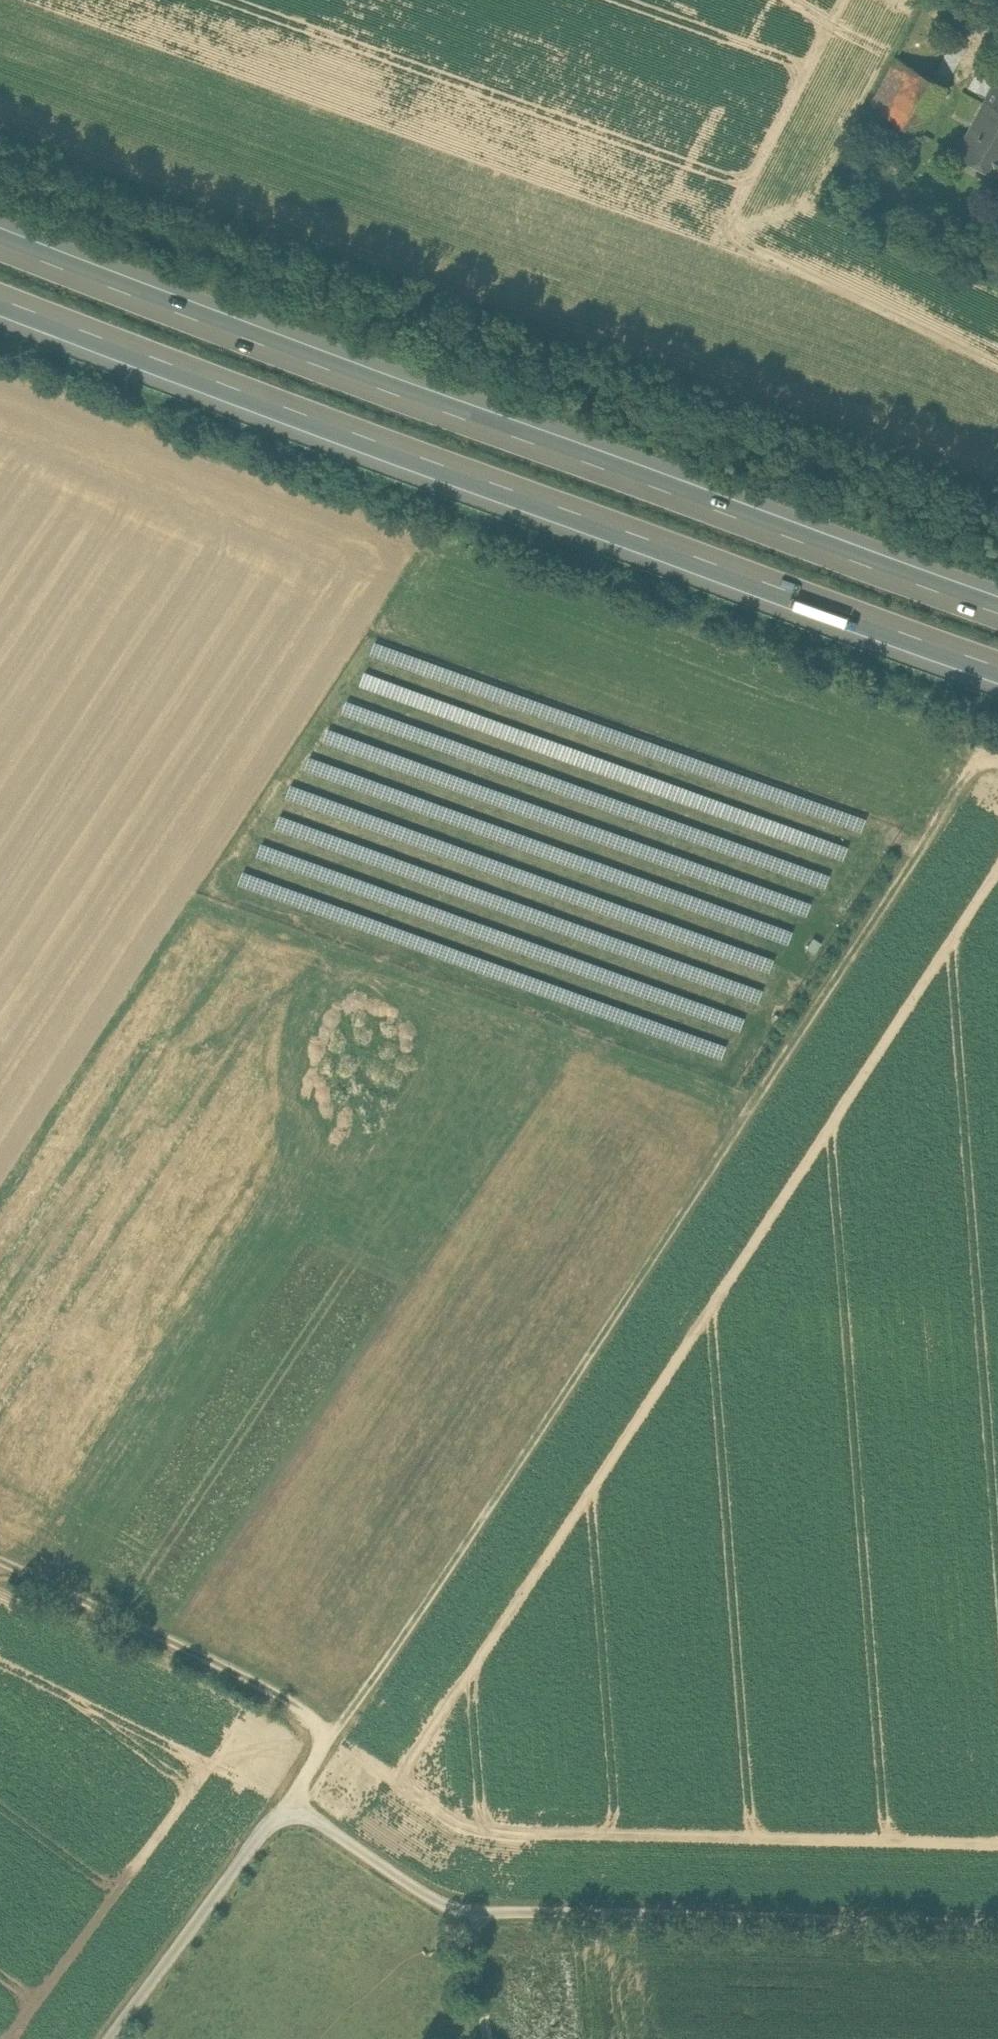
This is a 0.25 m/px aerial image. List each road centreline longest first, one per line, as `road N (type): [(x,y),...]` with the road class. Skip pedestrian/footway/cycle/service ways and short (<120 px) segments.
road 1 (track): [(334,1732),(982,752),(997,757)]
road 2 (motorway): [(997,601),(0,223)]
road 3 (motorway): [(0,306),(997,661)]
road 4 (track): [(997,1926),(470,1912),(442,1902),(289,1801),(107,2038)]
road 5 (track): [(289,1801),(334,1732),(269,1688),(0,1561)]

